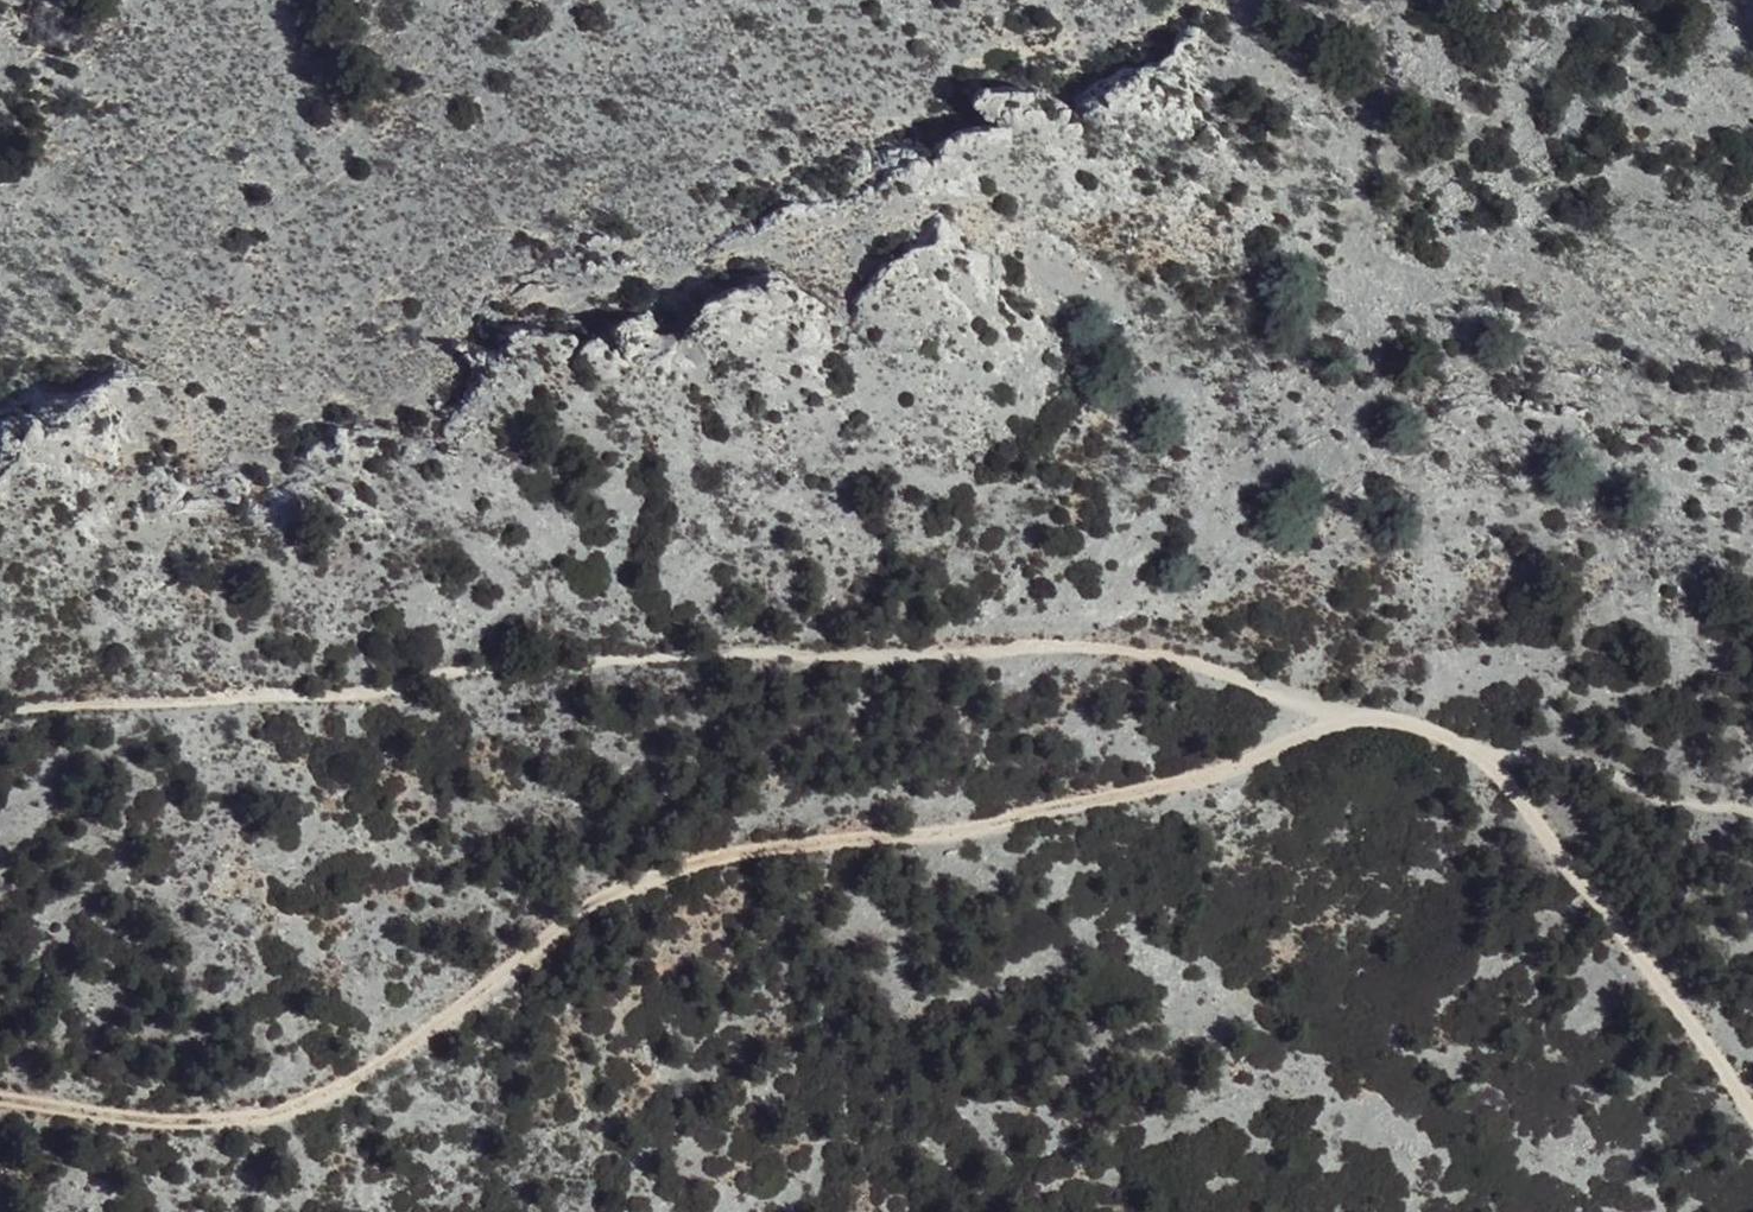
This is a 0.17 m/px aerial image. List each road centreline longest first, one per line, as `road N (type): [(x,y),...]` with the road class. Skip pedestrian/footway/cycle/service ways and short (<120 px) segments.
road 1 (track): [(0,1098),(155,1120),(234,1121),(313,1100),(423,1041),(595,904),(658,874),(731,856),(948,833),(1158,792),(1329,725),(1386,719)]
road 2 (track): [(1473,745),(1752,1112)]

